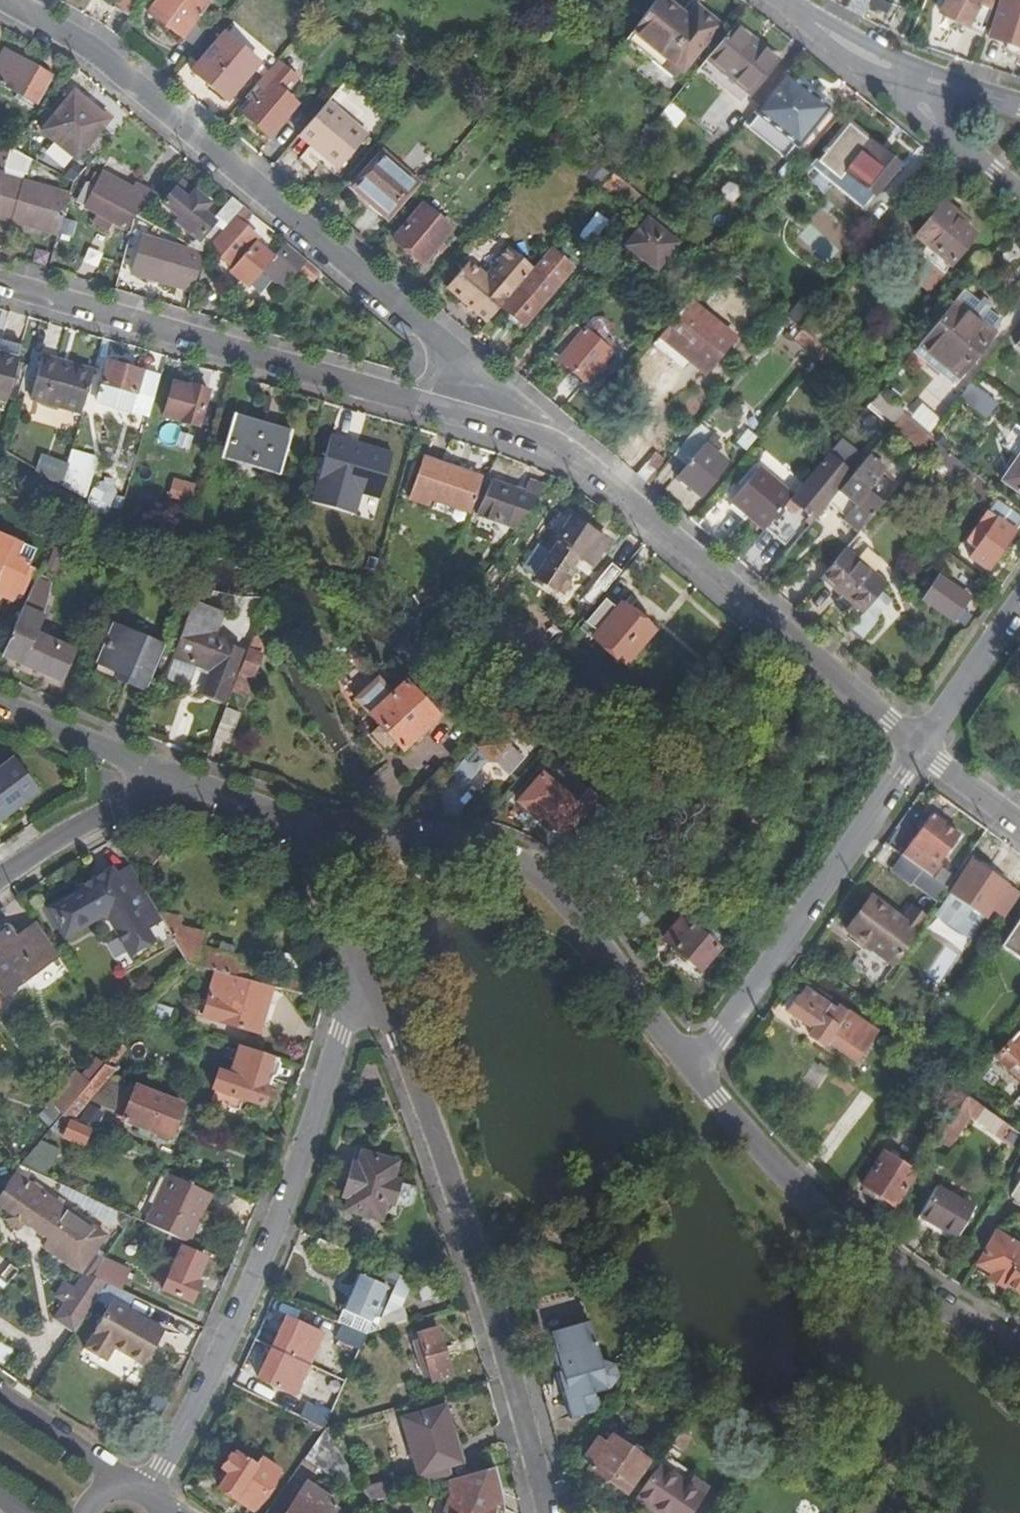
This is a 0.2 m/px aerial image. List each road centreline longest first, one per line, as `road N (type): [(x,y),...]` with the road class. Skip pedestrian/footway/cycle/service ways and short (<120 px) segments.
road 1 (residential): [(0,0),(156,101),(422,326),(537,441)]
road 2 (residential): [(365,964),(464,1221),(544,1512)]
road 3 (residential): [(151,1495),(233,1330),(365,964)]
road 4 (residential): [(537,441),(0,286)]
road 5 (residential): [(302,824),(491,847),(550,880),(695,1068)]
road 6 (residential): [(537,441),(919,751)]
road 7 (residential): [(695,1068),(827,1215),(926,1293),(1019,1345)]
road 8 (residential): [(695,1068),(919,751)]
road 9 (residential): [(0,882),(170,778)]
road 10 (residential): [(0,704),(170,778)]
road 11 (residential): [(919,751),(1019,603)]
road 12 (residential): [(905,71),(910,94),(932,119),(1019,195)]
road 13 (residential): [(130,1487),(0,1395)]
road 14 (residential): [(302,824),(365,964)]
road 15 (residential): [(170,778),(302,824)]
road 16 (residential): [(785,0),(905,71)]
road 17 (residential): [(919,751),(1019,829)]

